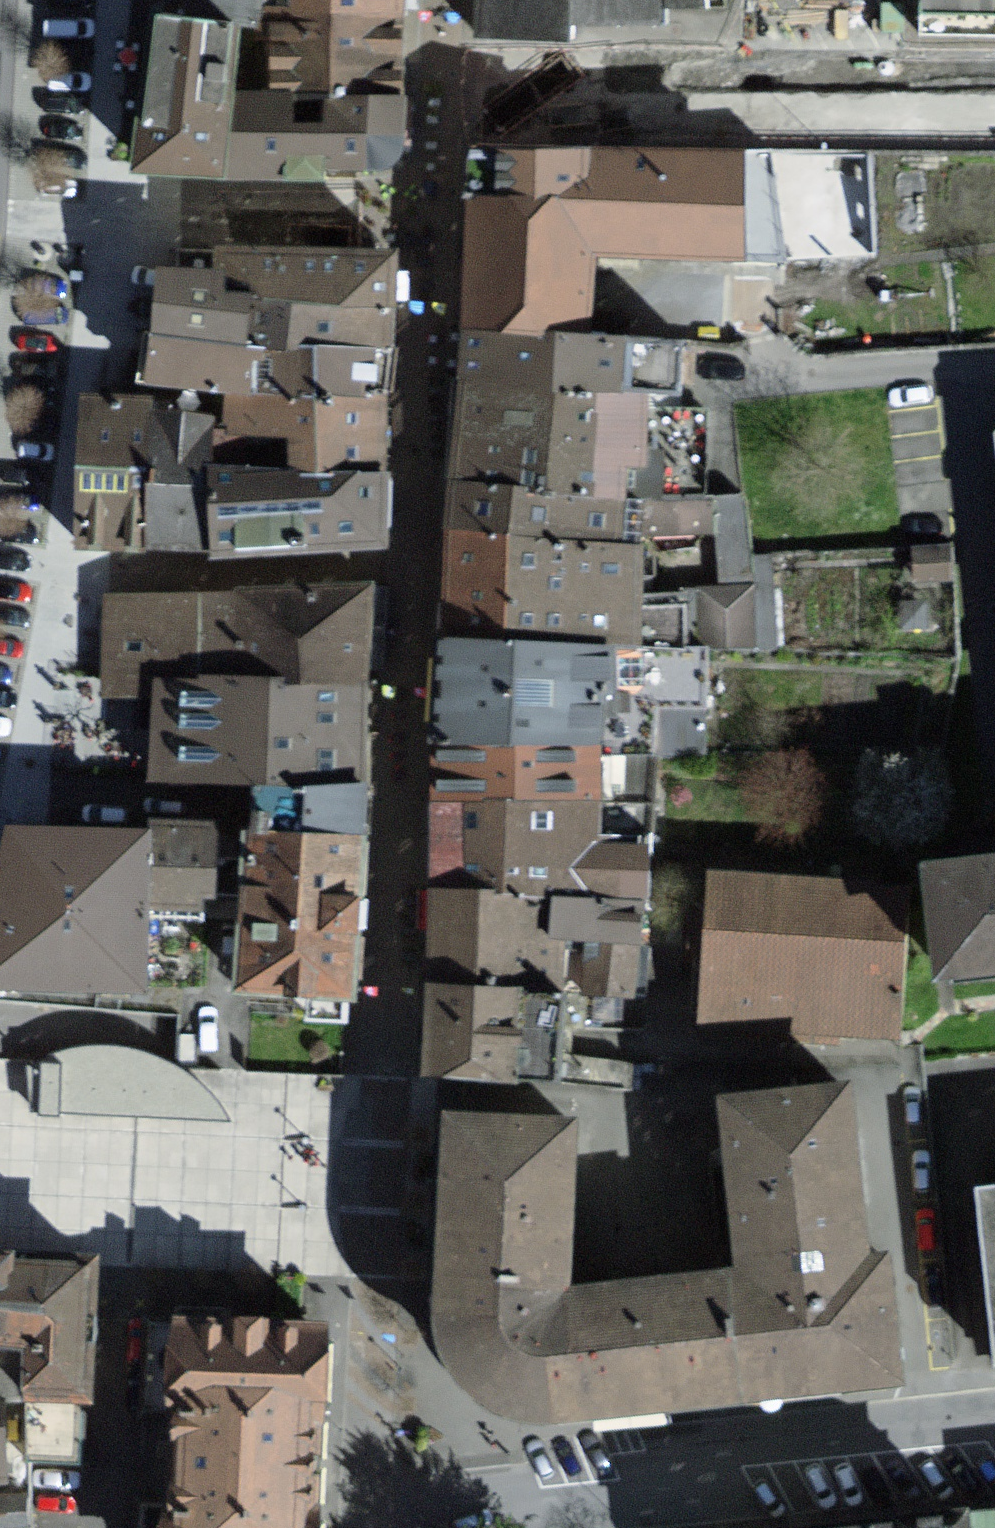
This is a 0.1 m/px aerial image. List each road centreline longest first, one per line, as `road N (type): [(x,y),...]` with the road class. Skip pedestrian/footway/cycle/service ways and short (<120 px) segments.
road 1 (residential): [(994,1430),(742,1450),(605,1501),(476,1514),(424,1527)]
road 2 (residential): [(994,72),(511,72)]
road 3 (residential): [(426,228),(0,216)]
road 4 (residential): [(0,558),(132,569),(408,572)]

